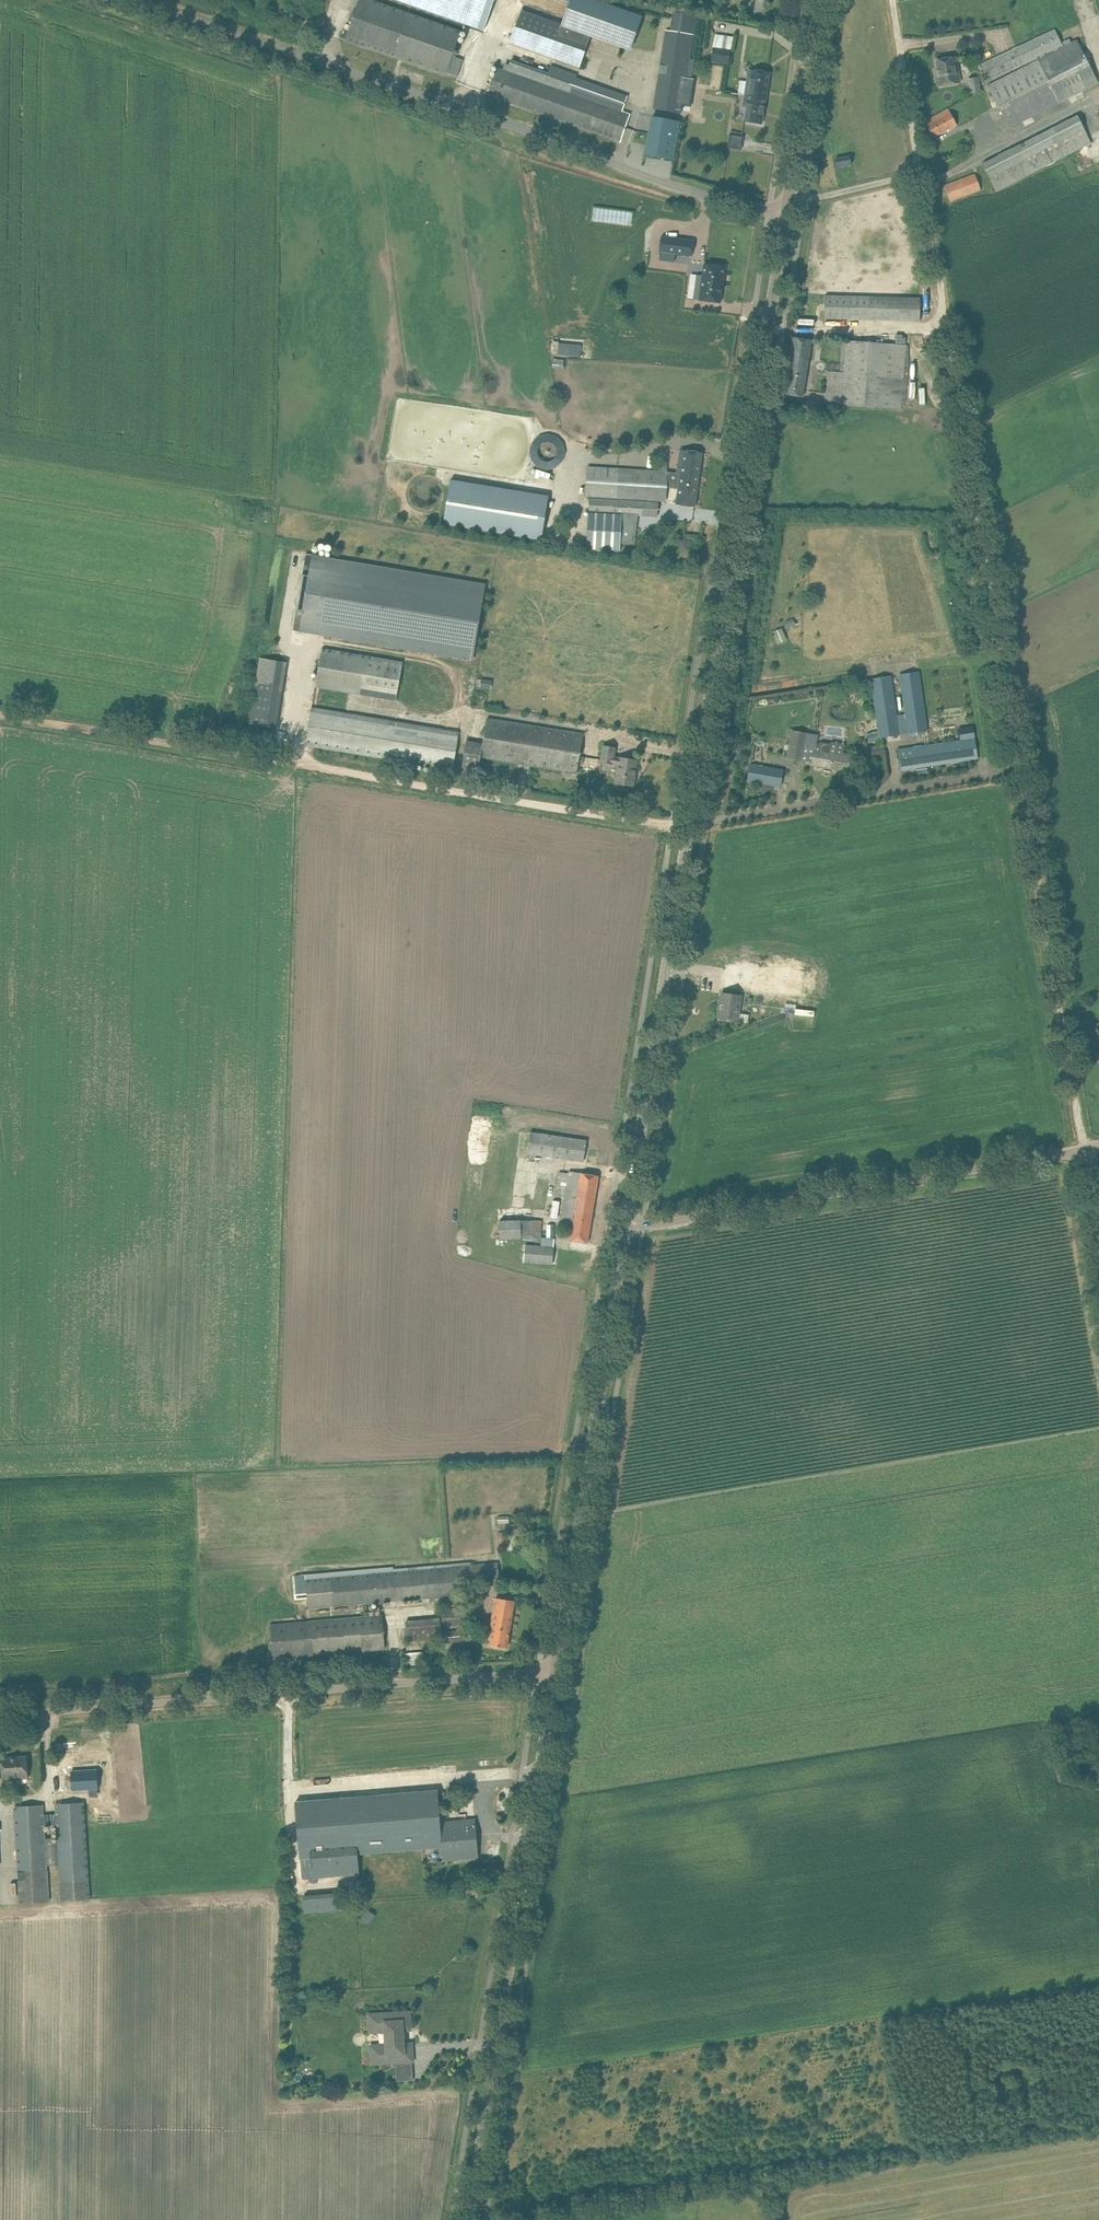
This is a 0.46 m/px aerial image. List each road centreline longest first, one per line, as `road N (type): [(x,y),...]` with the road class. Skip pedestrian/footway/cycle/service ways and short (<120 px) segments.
road 1 (track): [(1084,1151),(893,0)]
road 2 (tertiary): [(626,1224),(785,210)]
road 3 (track): [(707,835),(0,715)]
road 4 (unclassified): [(785,210),(674,185),(158,0)]
road 5 (unclassified): [(0,1716),(555,1675)]
road 6 (tertiary): [(469,2219),(555,1675)]
road 7 (unclassified): [(626,1224),(1084,1151)]
road 8 (tertiary): [(555,1675),(626,1224)]
road 9 (tertiary): [(785,210),(814,0)]
road 10 (unclassified): [(785,210),(921,173)]

